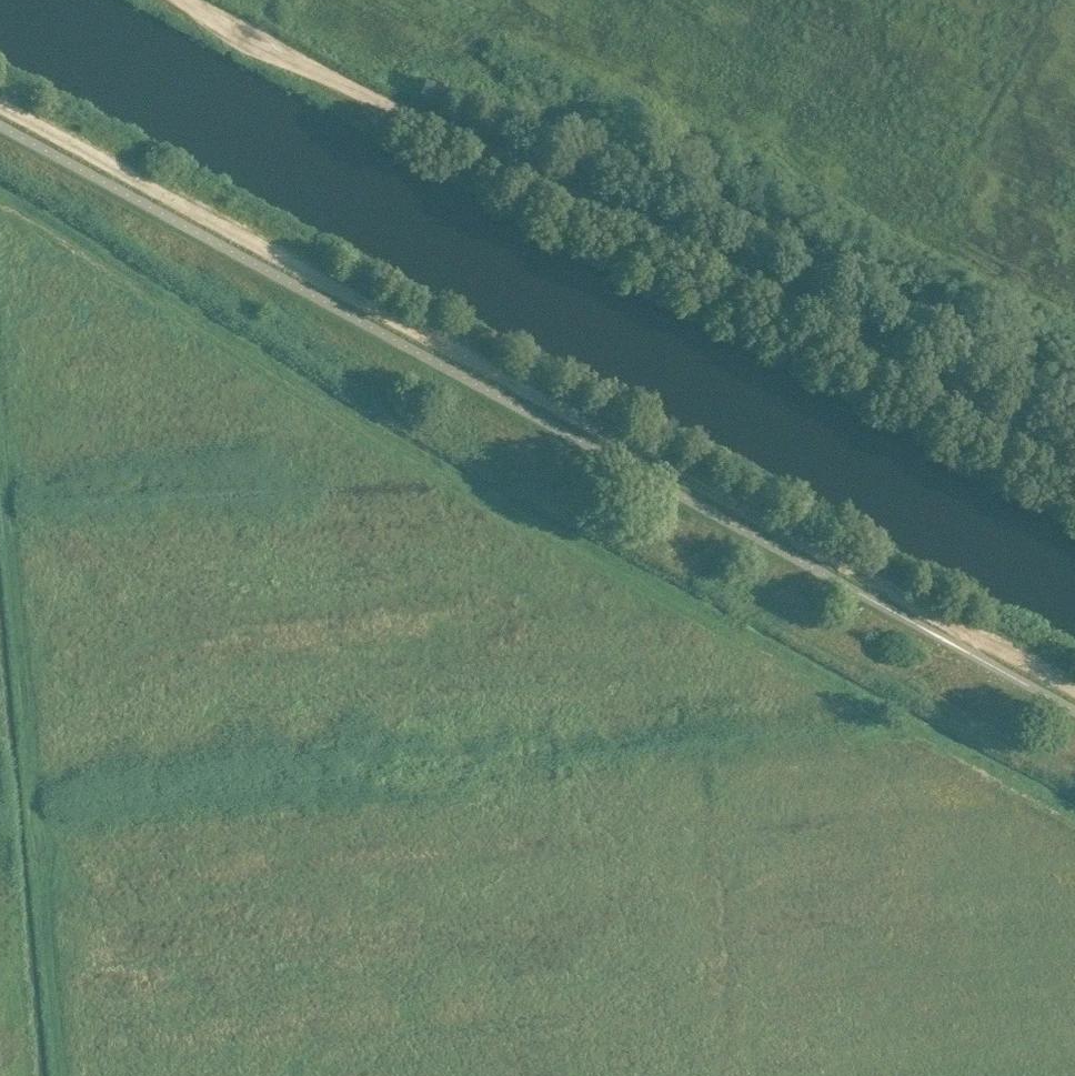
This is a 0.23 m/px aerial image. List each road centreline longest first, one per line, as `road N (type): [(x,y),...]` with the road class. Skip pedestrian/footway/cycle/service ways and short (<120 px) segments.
road 1 (track): [(1074,677),(0,85)]
road 2 (track): [(171,0),(350,99),(532,172),(1074,461)]

